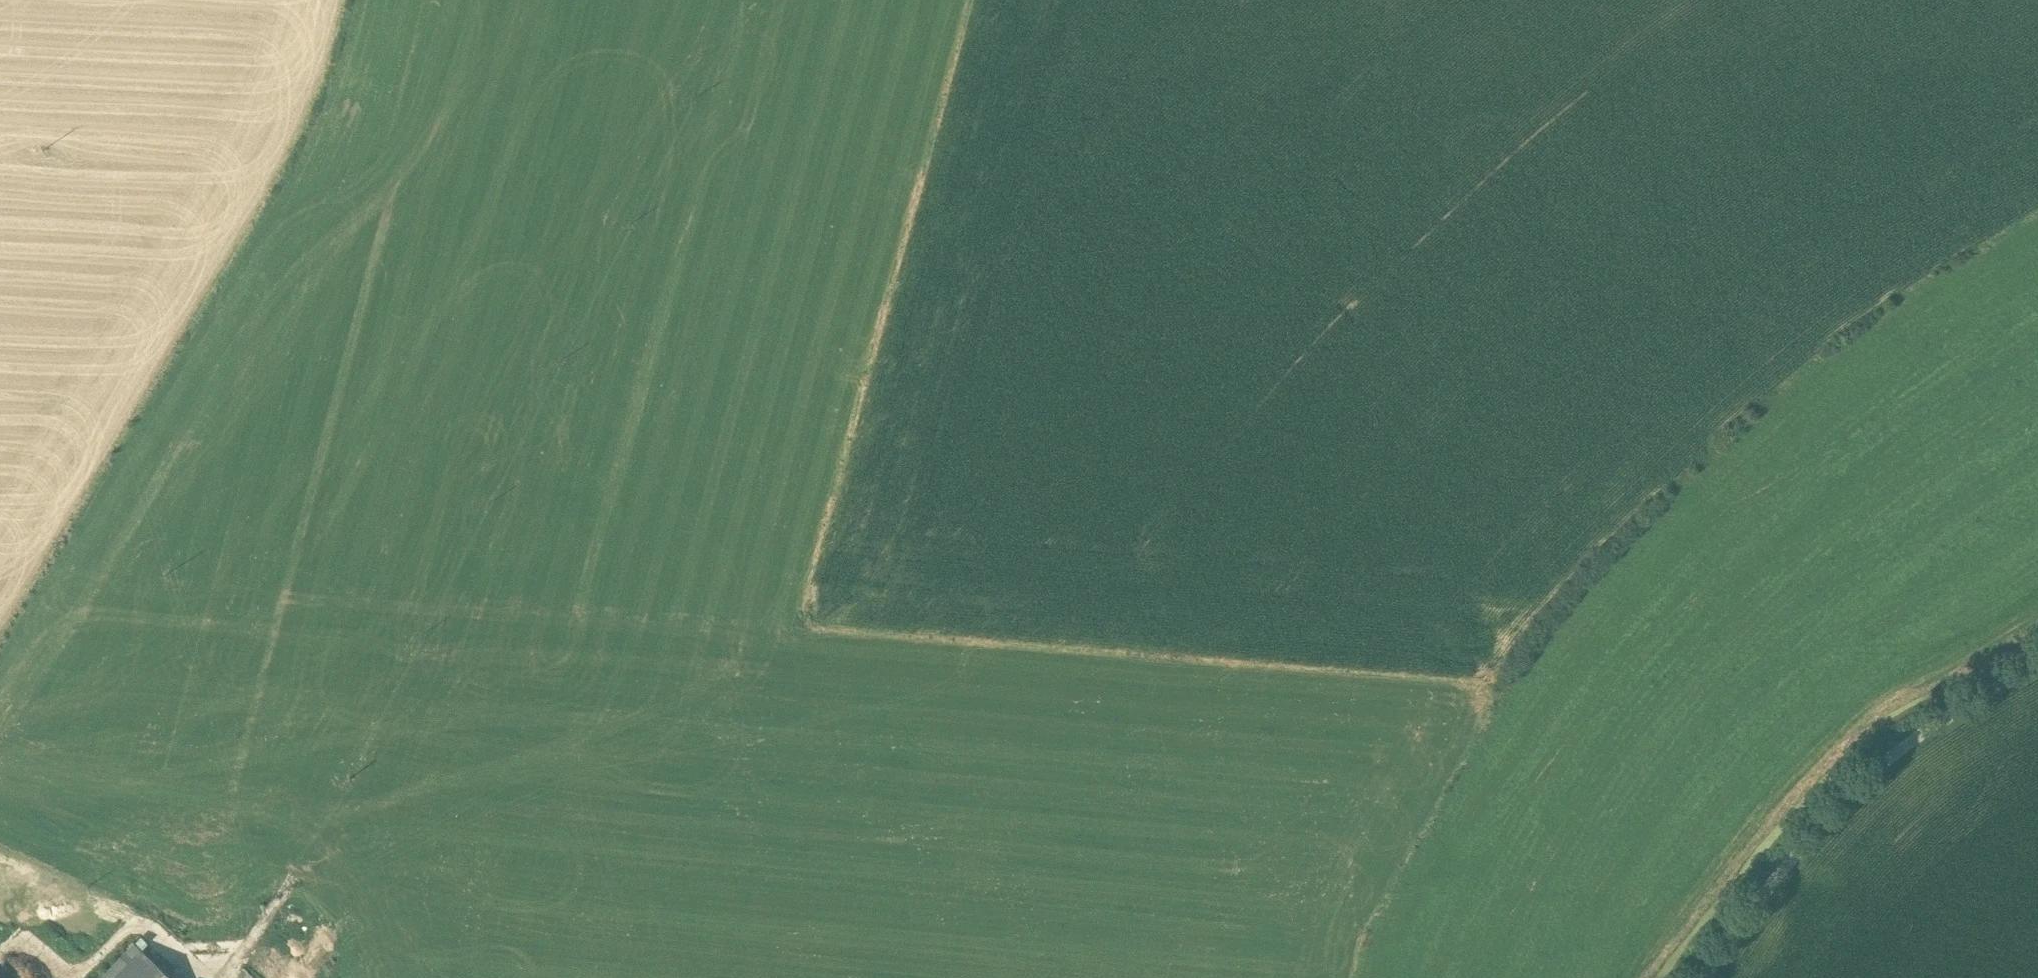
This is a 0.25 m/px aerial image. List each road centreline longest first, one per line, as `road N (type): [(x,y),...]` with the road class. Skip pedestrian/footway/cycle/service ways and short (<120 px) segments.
road 1 (unclassified): [(2037,671),(1842,792),(1698,977)]

